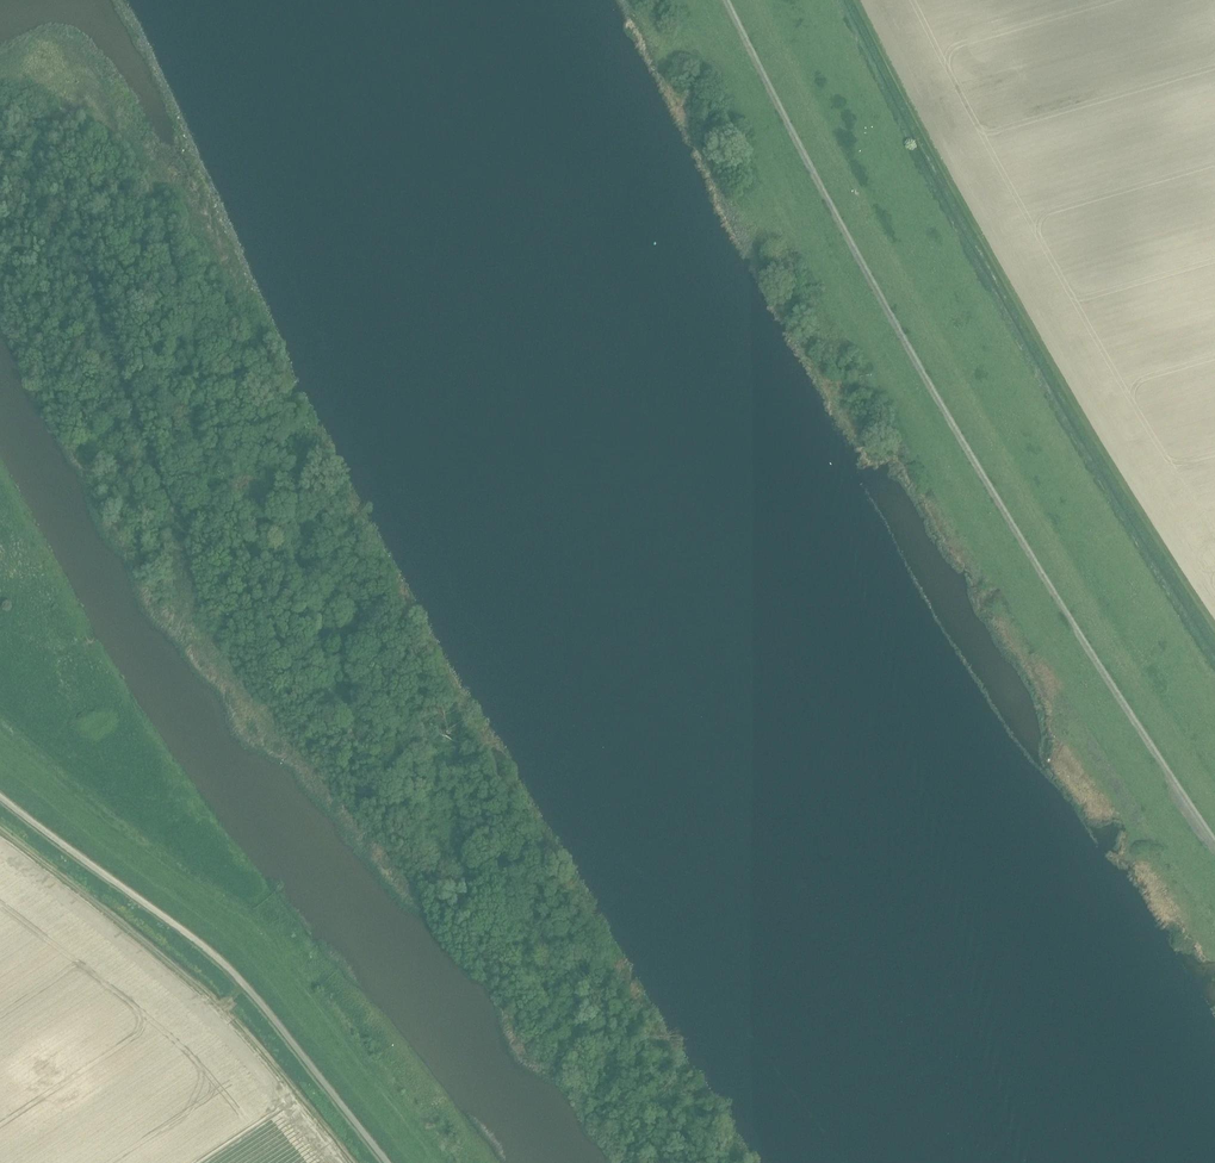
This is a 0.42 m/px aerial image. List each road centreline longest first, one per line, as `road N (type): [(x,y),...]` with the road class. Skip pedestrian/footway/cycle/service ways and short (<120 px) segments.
road 1 (unclassified): [(1214,842),(964,446),(726,0)]
road 2 (track): [(0,770),(247,958),(411,1162)]
road 3 (unclassified): [(0,796),(244,982),(390,1162)]

